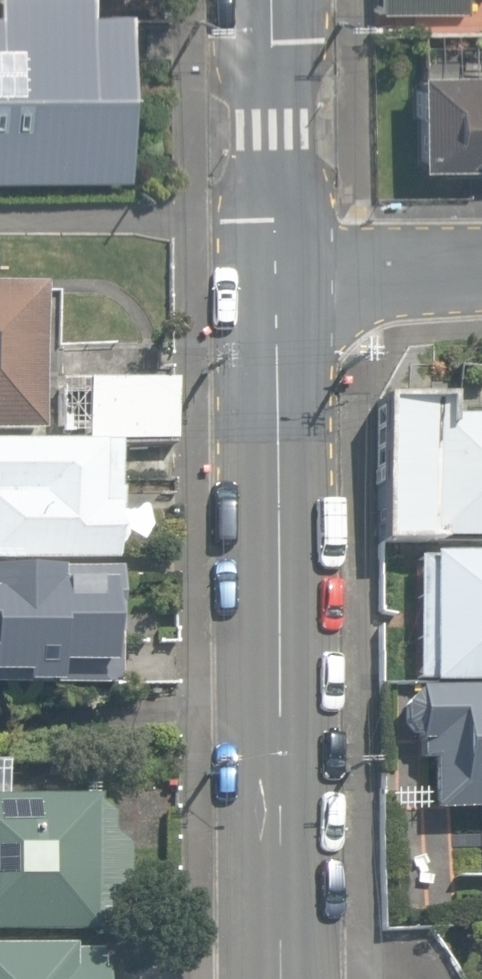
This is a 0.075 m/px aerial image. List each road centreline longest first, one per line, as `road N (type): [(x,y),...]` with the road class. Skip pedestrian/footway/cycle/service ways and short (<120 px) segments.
road 1 (tertiary): [(280,272),(282,978)]
road 2 (tertiary): [(275,0),(280,272)]
road 3 (residential): [(280,272),(481,268)]

